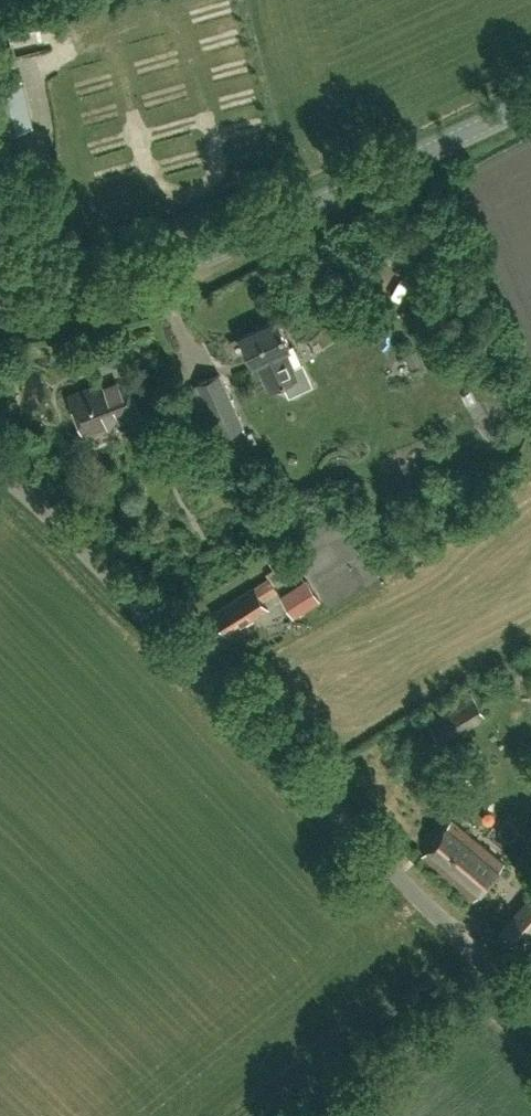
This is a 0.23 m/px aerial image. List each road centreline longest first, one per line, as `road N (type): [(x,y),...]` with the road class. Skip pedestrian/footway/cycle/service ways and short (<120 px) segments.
road 1 (unclassified): [(530,1018),(0,473)]
road 2 (tertiary): [(0,310),(186,263),(530,105)]

